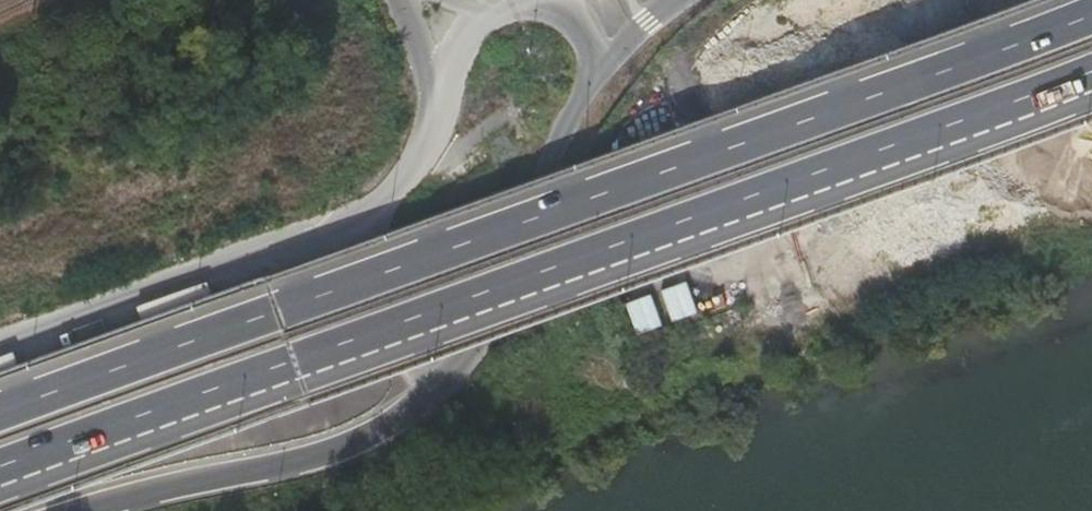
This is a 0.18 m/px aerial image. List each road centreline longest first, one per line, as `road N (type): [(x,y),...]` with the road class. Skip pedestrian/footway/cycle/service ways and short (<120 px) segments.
road 1 (primary): [(0,472),(1091,66)]
road 2 (primary): [(1091,6),(0,411)]
road 3 (primary): [(64,510),(323,454),(371,435),(451,370)]
road 4 (primary): [(373,219),(0,348)]
road 5 (unclassified): [(451,370),(472,353),(502,306),(553,154),(593,76)]
road 6 (unclassified): [(373,219),(356,261),(362,307),(393,349),(451,370)]
road 7 (unclassified): [(495,9),(465,45),(438,119)]
road 8 (residential): [(408,0),(438,119)]
road 9 (unclassified): [(438,119),(418,166),(373,219)]

